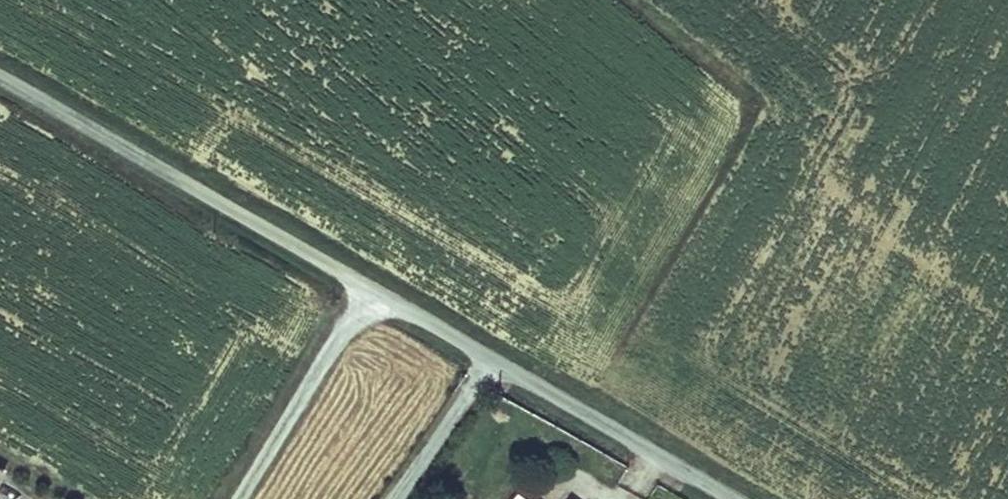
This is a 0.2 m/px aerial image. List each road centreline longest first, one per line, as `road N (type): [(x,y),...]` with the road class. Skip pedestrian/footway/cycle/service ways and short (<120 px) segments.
road 1 (unclassified): [(739,498),(0,76)]

